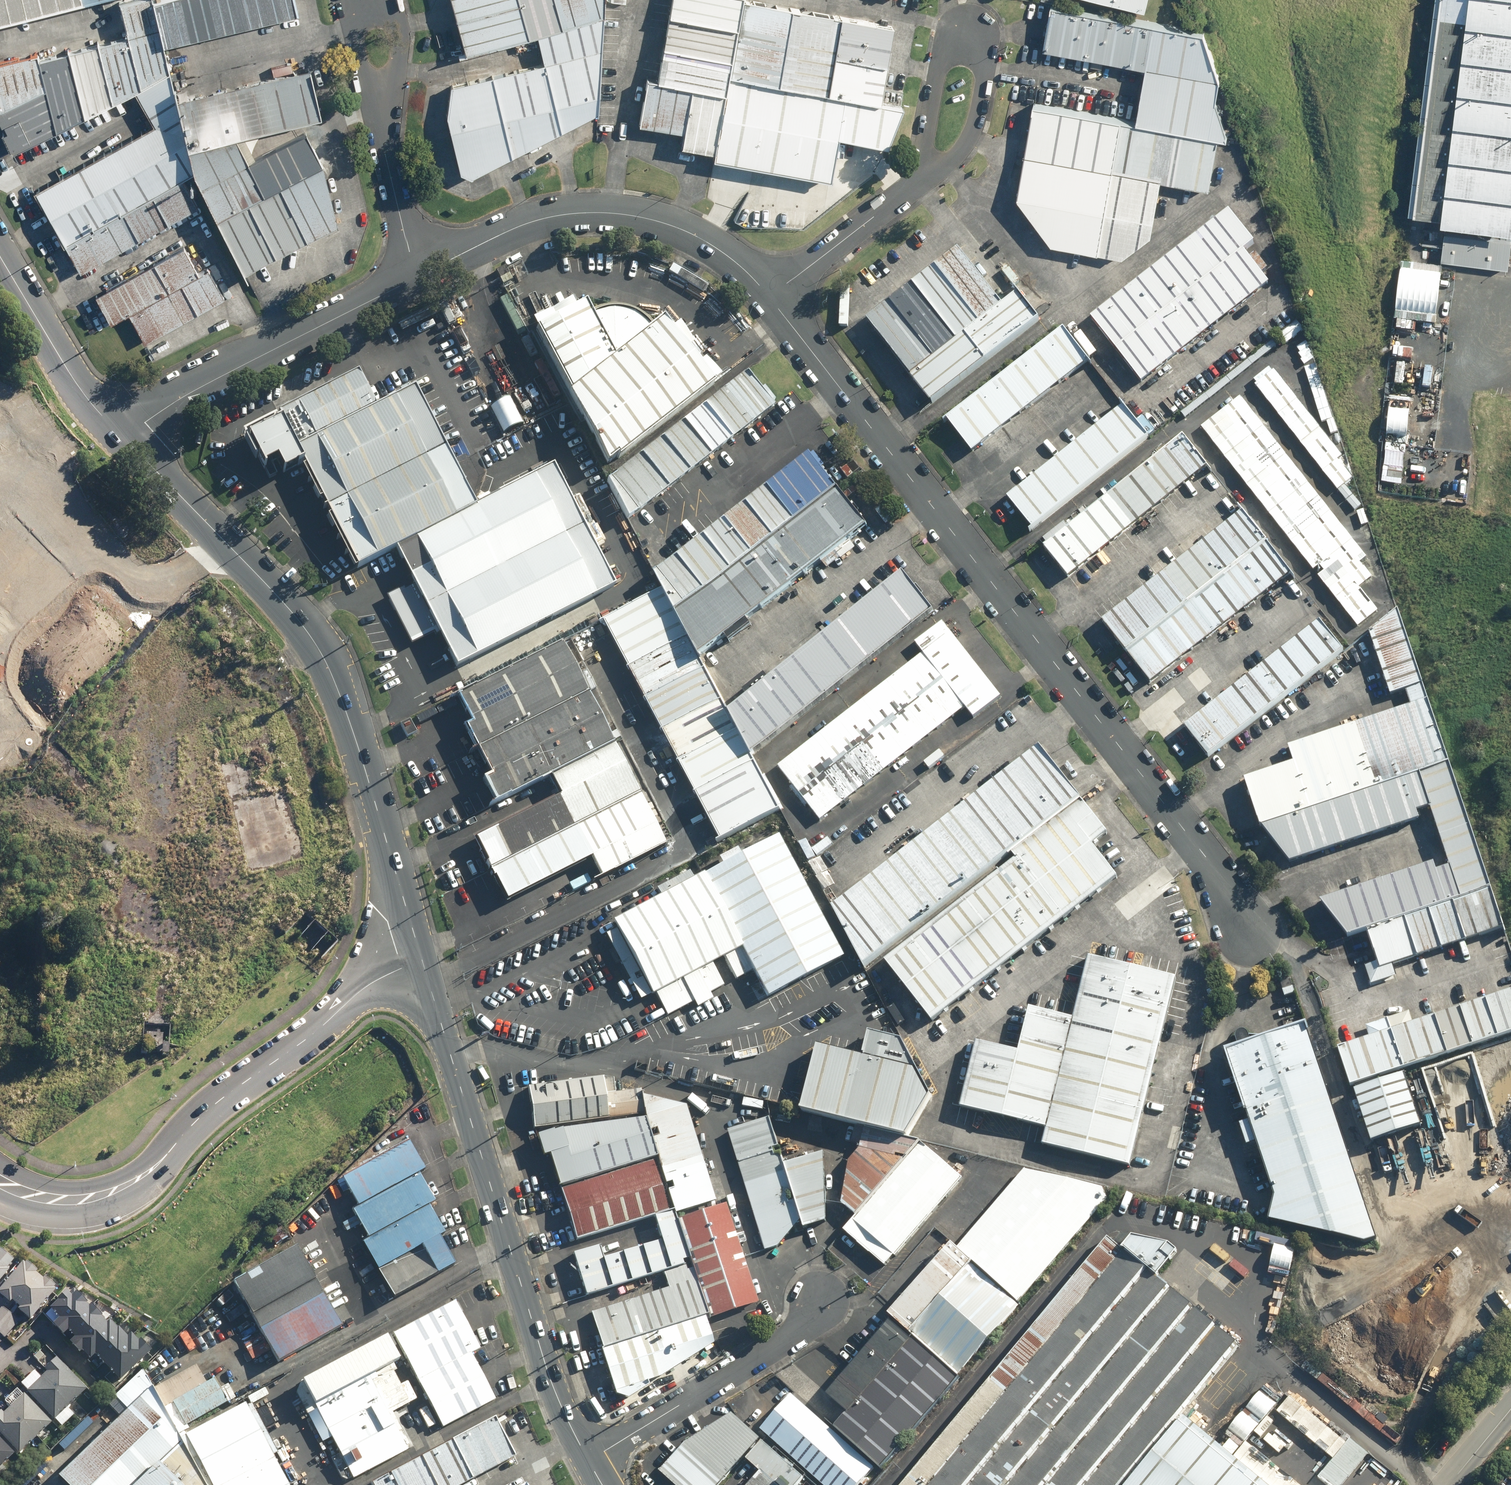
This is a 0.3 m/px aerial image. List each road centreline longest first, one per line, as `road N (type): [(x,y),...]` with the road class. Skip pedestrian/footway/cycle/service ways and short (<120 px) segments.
road 1 (residential): [(770,297),(1196,844),(1243,928)]
road 2 (secondary): [(589,1460),(553,1383),(420,956)]
road 3 (secondary): [(0,1182),(76,1200),(138,1179),(201,1116),(365,988),(420,956)]
road 4 (tertiary): [(420,956),(336,684),(302,626),(226,540)]
road 5 (track): [(1243,928),(1306,985),(1370,1168),(1510,1275)]
road 6 (residential): [(417,278),(542,219),(615,214),(698,238),(770,297)]
road 7 (residential): [(123,437),(178,400),(417,278)]
road 8 (residential): [(921,180),(951,32),(976,23),(988,35),(986,74),(979,118),(953,159)]
road 9 (unclassified): [(822,1298),(808,1326),(589,1460)]
road 10 (residential): [(226,540),(81,689),(27,714)]
road 11 (track): [(1401,1462),(1437,1366),(1497,1263)]
road 12 (residential): [(770,297),(921,180)]
road 13 (residential): [(417,278),(378,124)]
road 14 (tertiary): [(226,540),(123,437)]
road 15 (tertiary): [(72,376),(0,258)]
road 16 (residential): [(393,0),(402,47),(378,124)]
road 17 (track): [(1334,1289),(1446,1227)]
road 18 (residential): [(378,124),(349,0)]
road 19 (residential): [(0,1363),(42,1328),(92,1378)]

